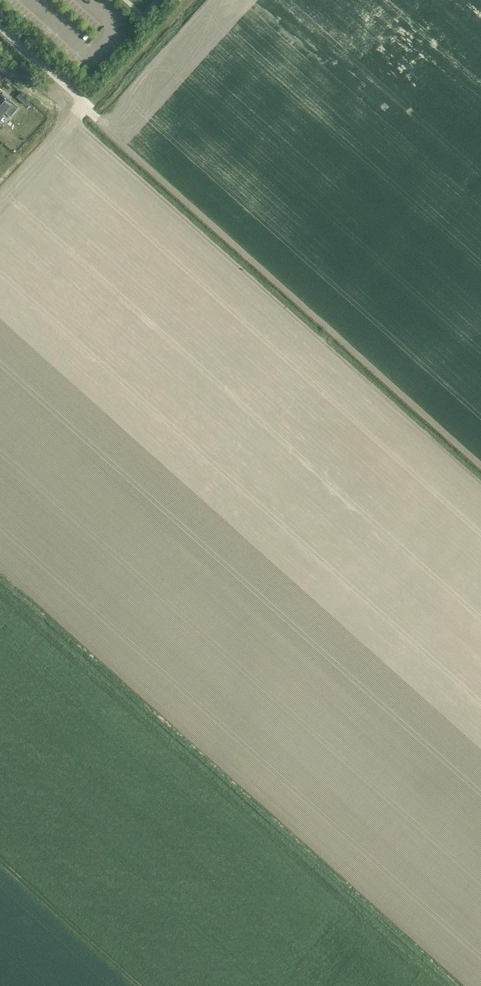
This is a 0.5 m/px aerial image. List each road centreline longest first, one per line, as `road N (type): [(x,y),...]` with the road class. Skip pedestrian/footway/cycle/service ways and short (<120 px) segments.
road 1 (track): [(142,985),(0,859)]

